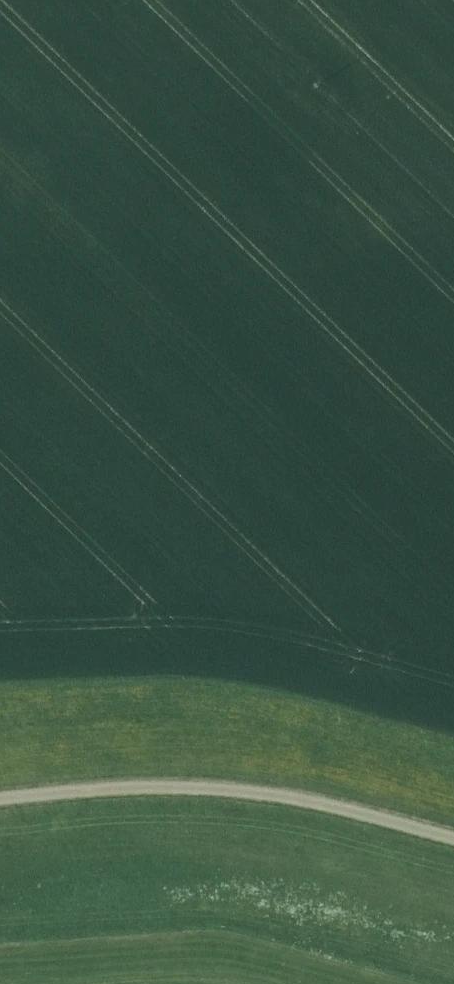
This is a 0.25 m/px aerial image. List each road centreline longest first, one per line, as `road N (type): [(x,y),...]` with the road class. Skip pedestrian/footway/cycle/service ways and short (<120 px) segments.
road 1 (unclassified): [(453,840),(263,792),(0,798)]

